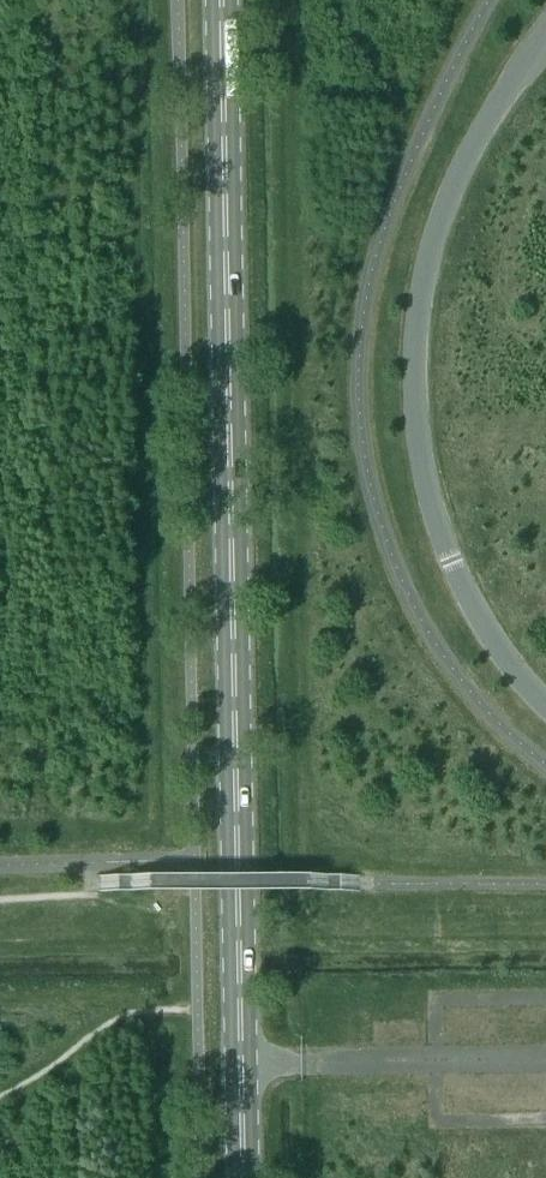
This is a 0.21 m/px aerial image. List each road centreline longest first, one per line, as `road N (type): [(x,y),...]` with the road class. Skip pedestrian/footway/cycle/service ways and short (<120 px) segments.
road 1 (primary): [(244,1177),(220,0)]
road 2 (unclassified): [(545,704),(471,608),(449,561),(417,445),(412,370),(419,305),(458,174),(545,34)]

